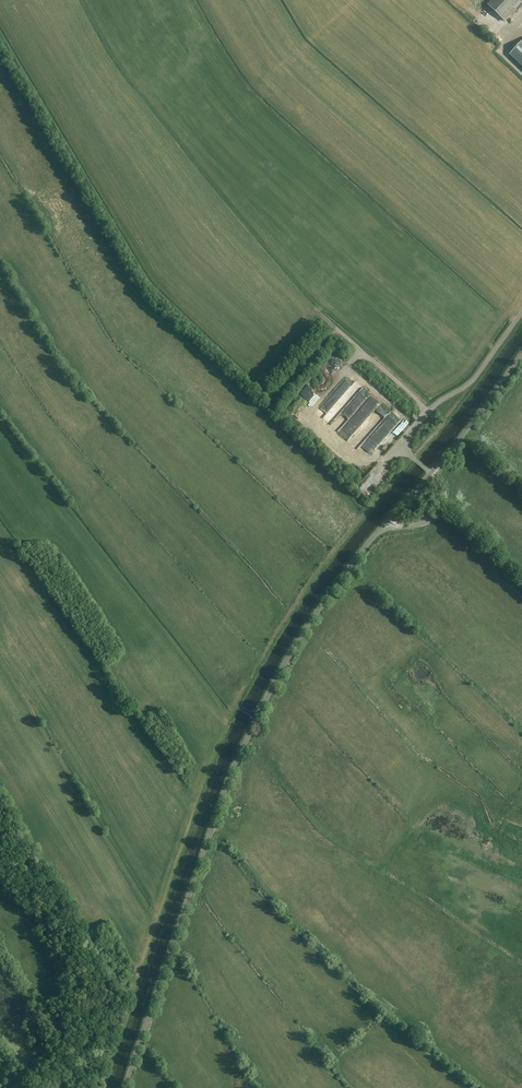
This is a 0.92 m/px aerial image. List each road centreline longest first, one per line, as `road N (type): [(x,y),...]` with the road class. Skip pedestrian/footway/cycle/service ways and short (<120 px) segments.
road 1 (unclassified): [(124,1087),(232,771),(282,670),(355,559),(521,354)]
road 2 (track): [(141,966),(101,1087)]

